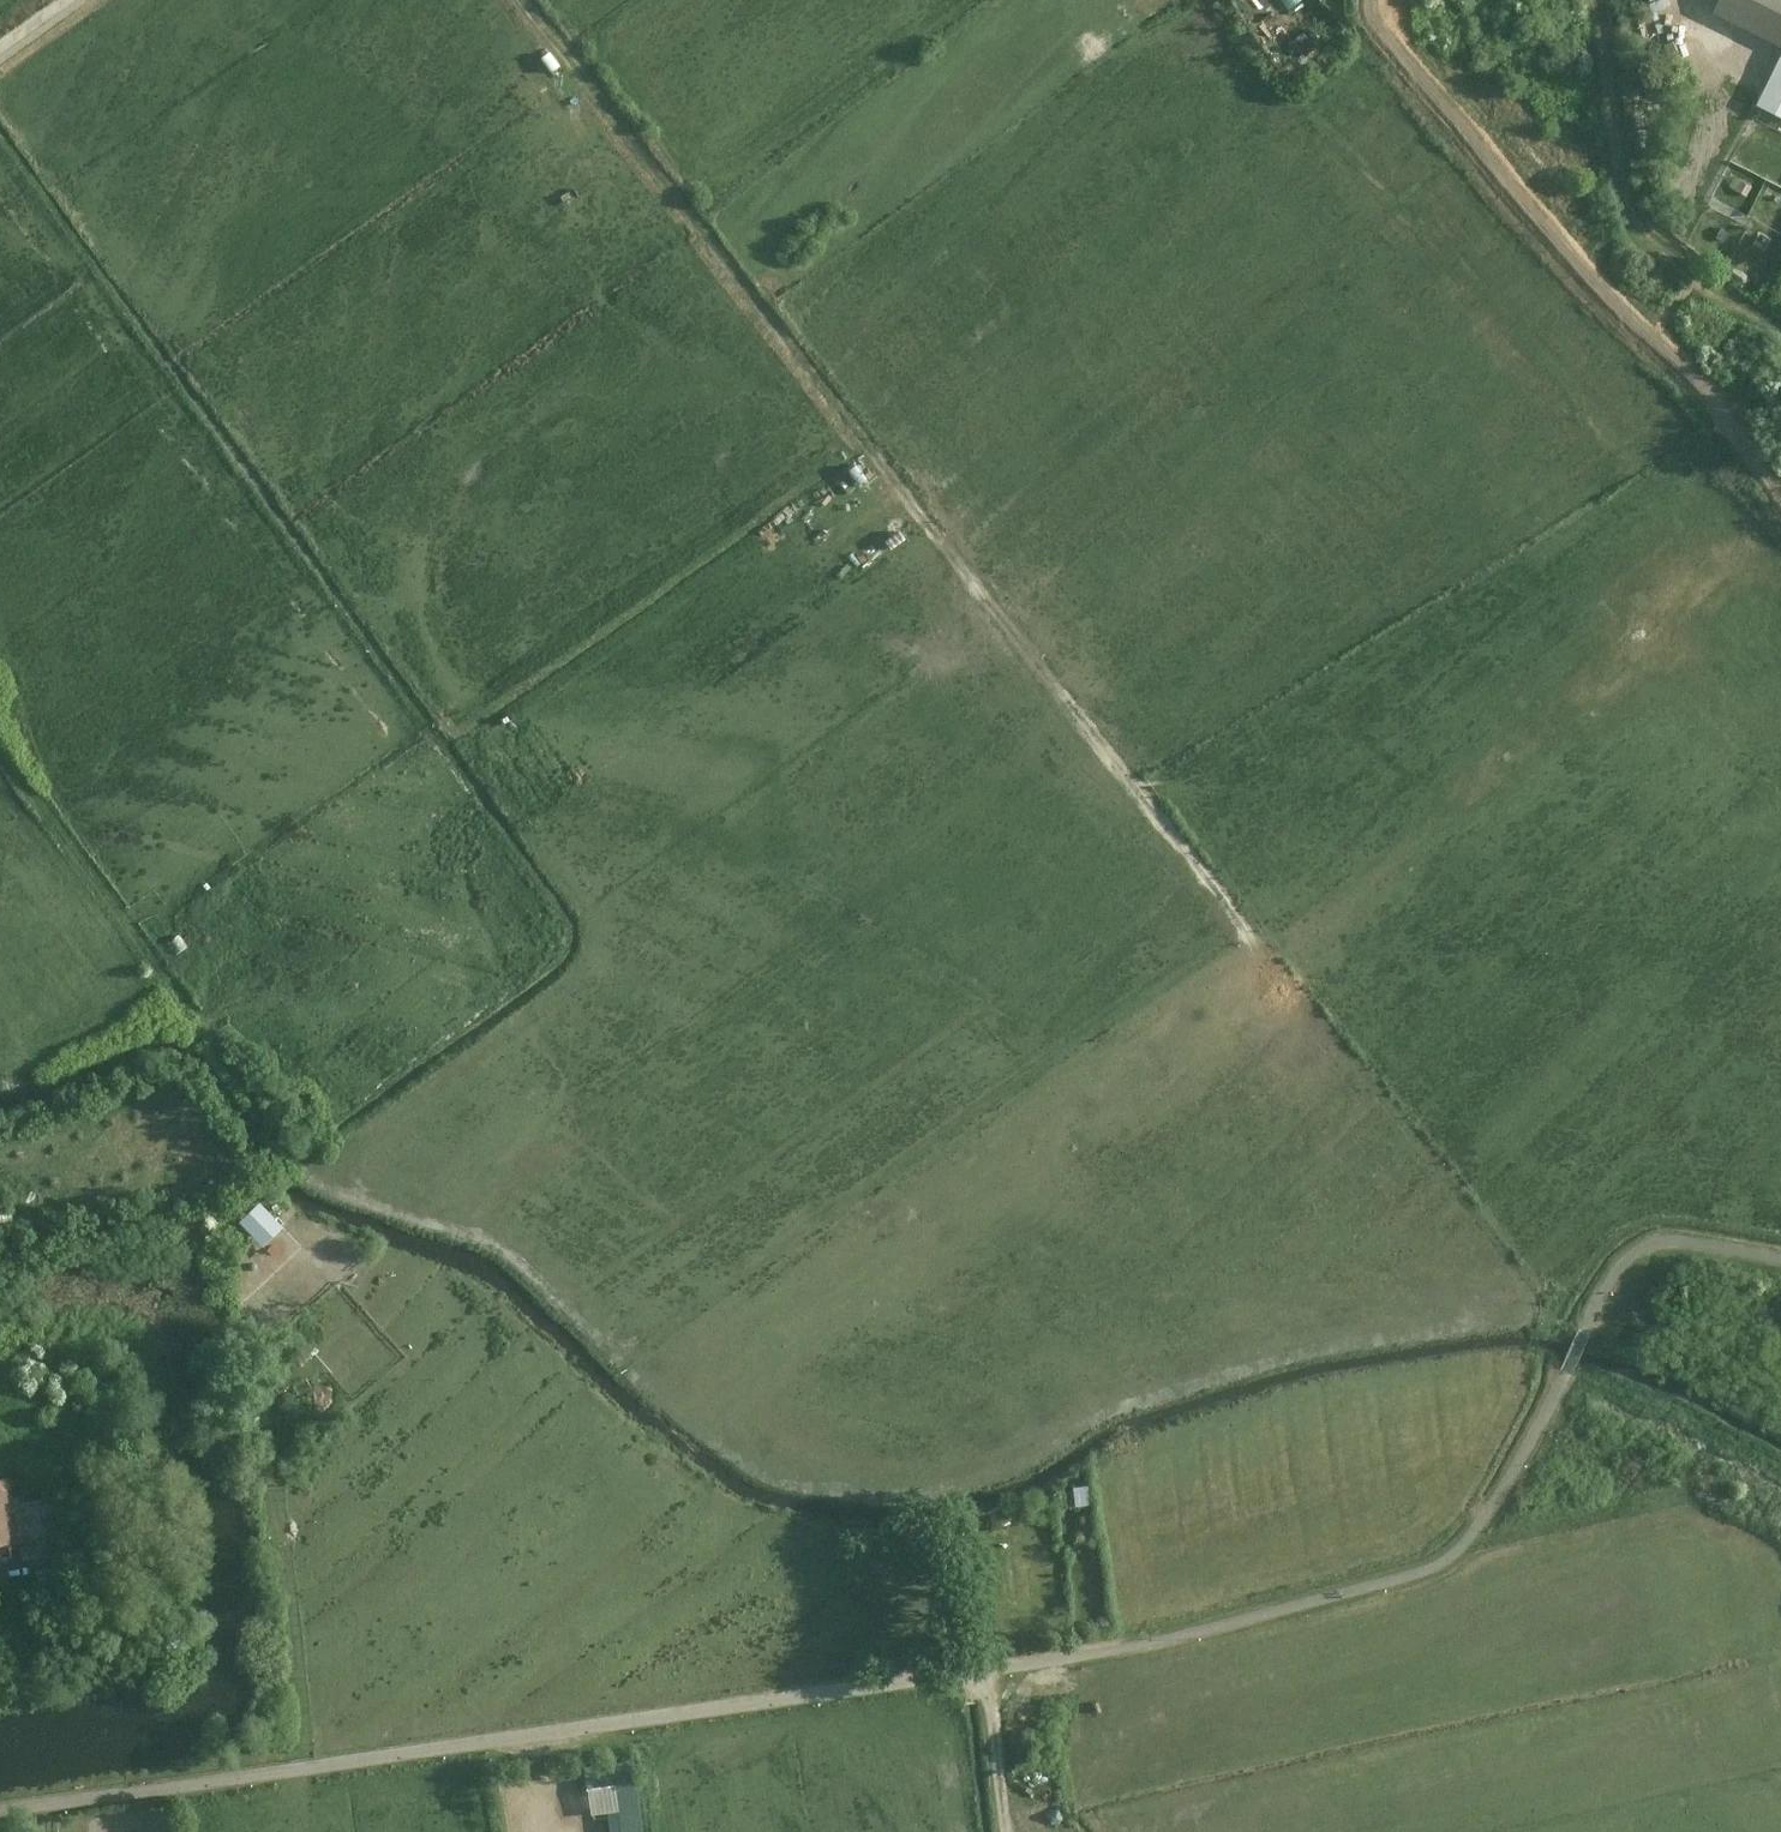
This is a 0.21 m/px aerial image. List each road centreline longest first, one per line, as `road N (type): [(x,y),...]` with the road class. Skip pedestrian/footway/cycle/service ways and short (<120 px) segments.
road 1 (track): [(0,1817),(1164,1643)]
road 2 (track): [(0,736),(287,1144),(324,1177),(476,1230)]
road 3 (track): [(1580,0),(1629,222),(1681,280),(1780,361)]
road 4 (track): [(977,1674),(999,1831)]

